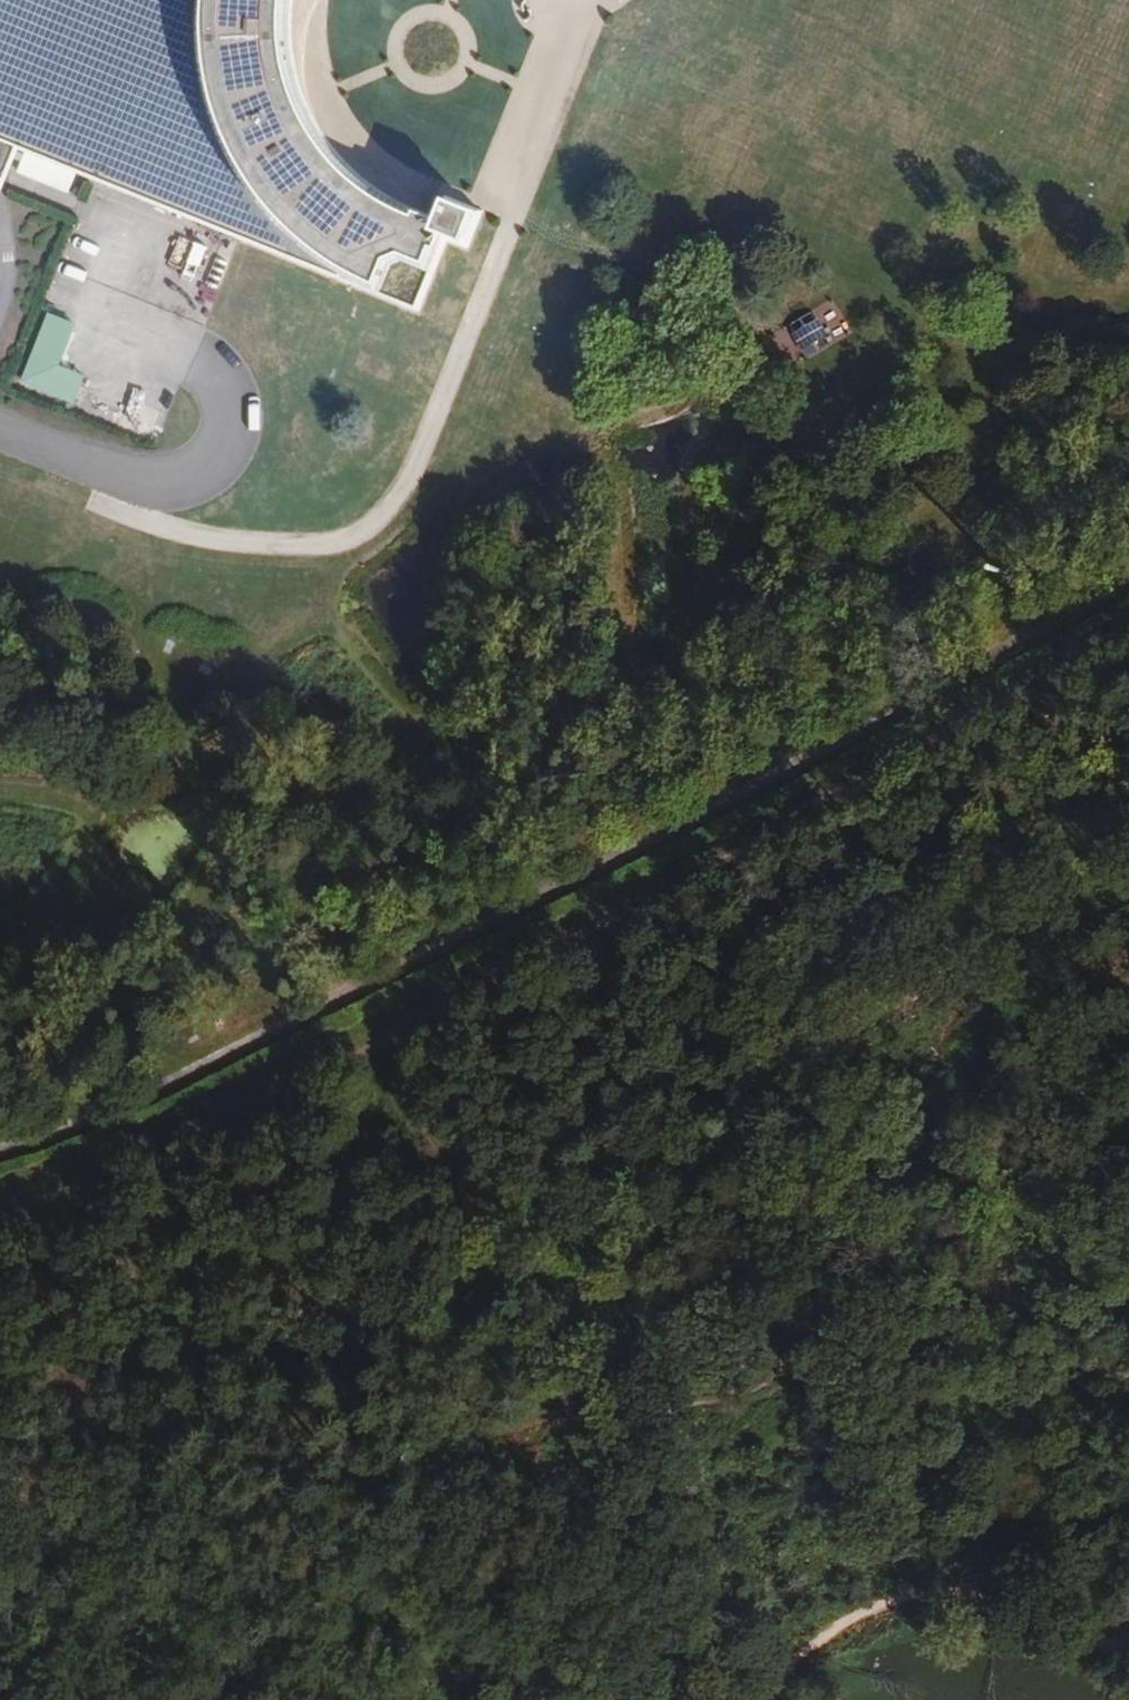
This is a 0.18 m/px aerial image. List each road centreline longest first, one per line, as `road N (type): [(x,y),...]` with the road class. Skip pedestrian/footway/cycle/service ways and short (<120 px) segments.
road 1 (track): [(0,1189),(103,1159),(378,1042),(441,993),(812,810),(906,746),(1128,625)]
road 2 (track): [(720,1699),(839,1626),(905,1605),(999,1606),(1128,1633)]

